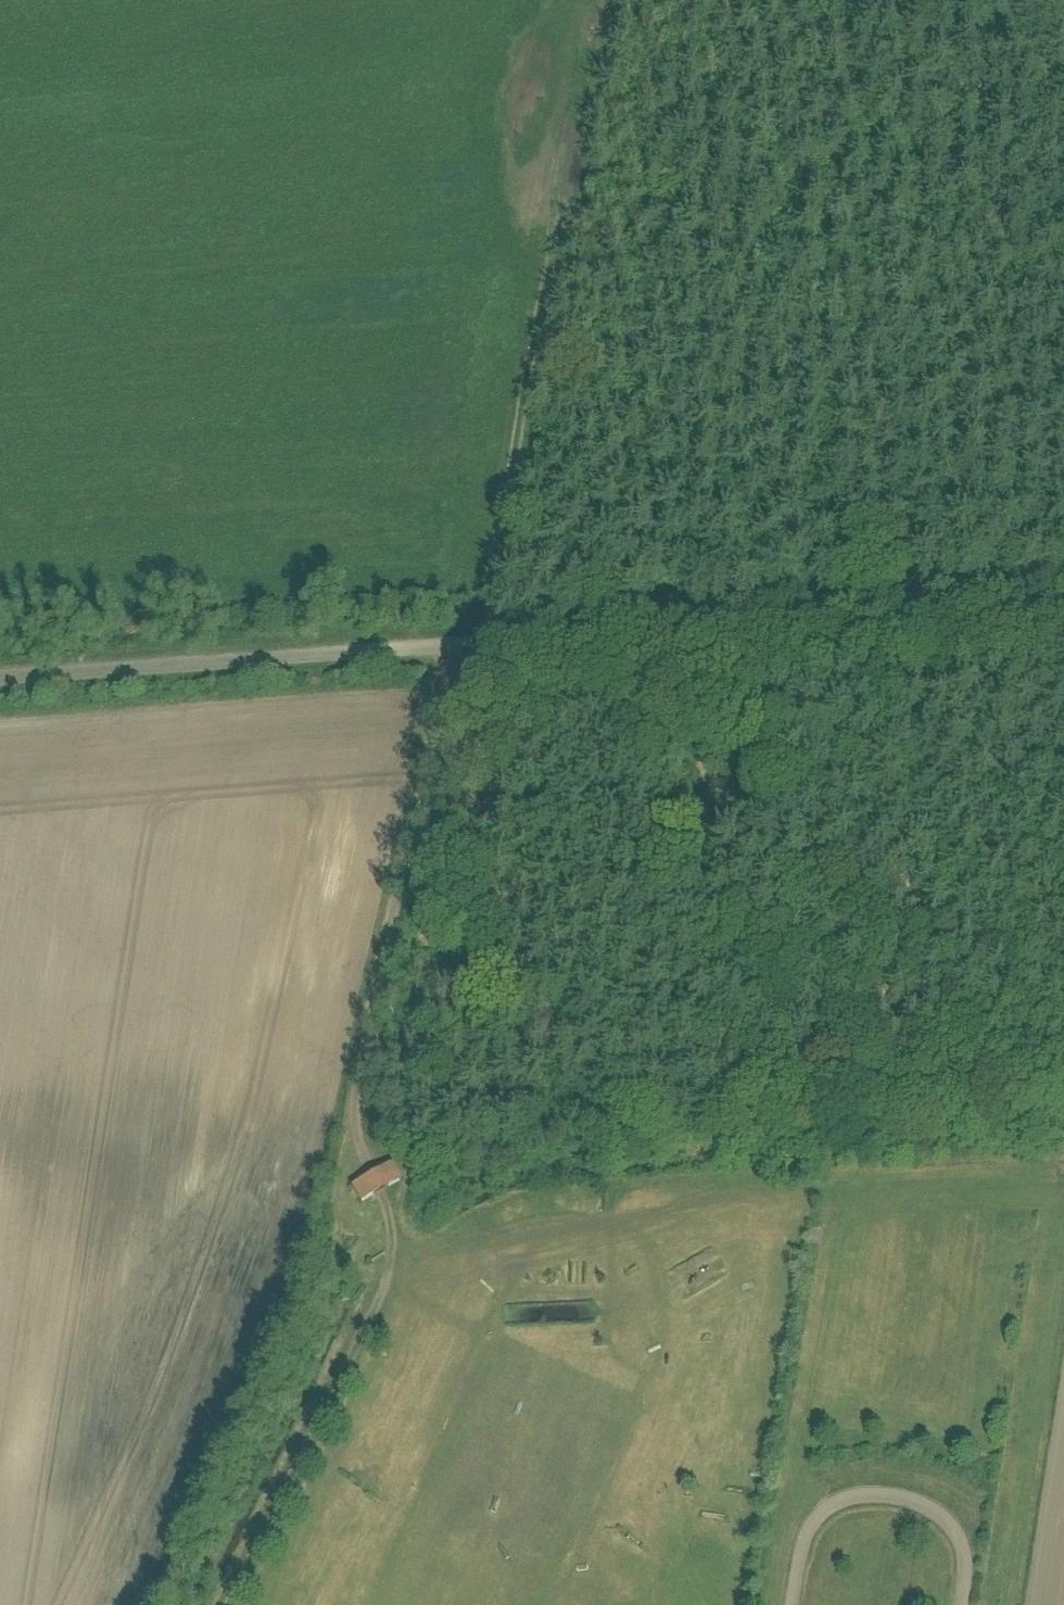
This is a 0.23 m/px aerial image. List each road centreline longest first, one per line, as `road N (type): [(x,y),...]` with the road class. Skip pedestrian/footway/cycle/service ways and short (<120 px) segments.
road 1 (unclassified): [(0,684),(1063,601)]
road 2 (track): [(462,647),(375,1001),(354,1146),(392,1221),(388,1282),(230,1604)]

